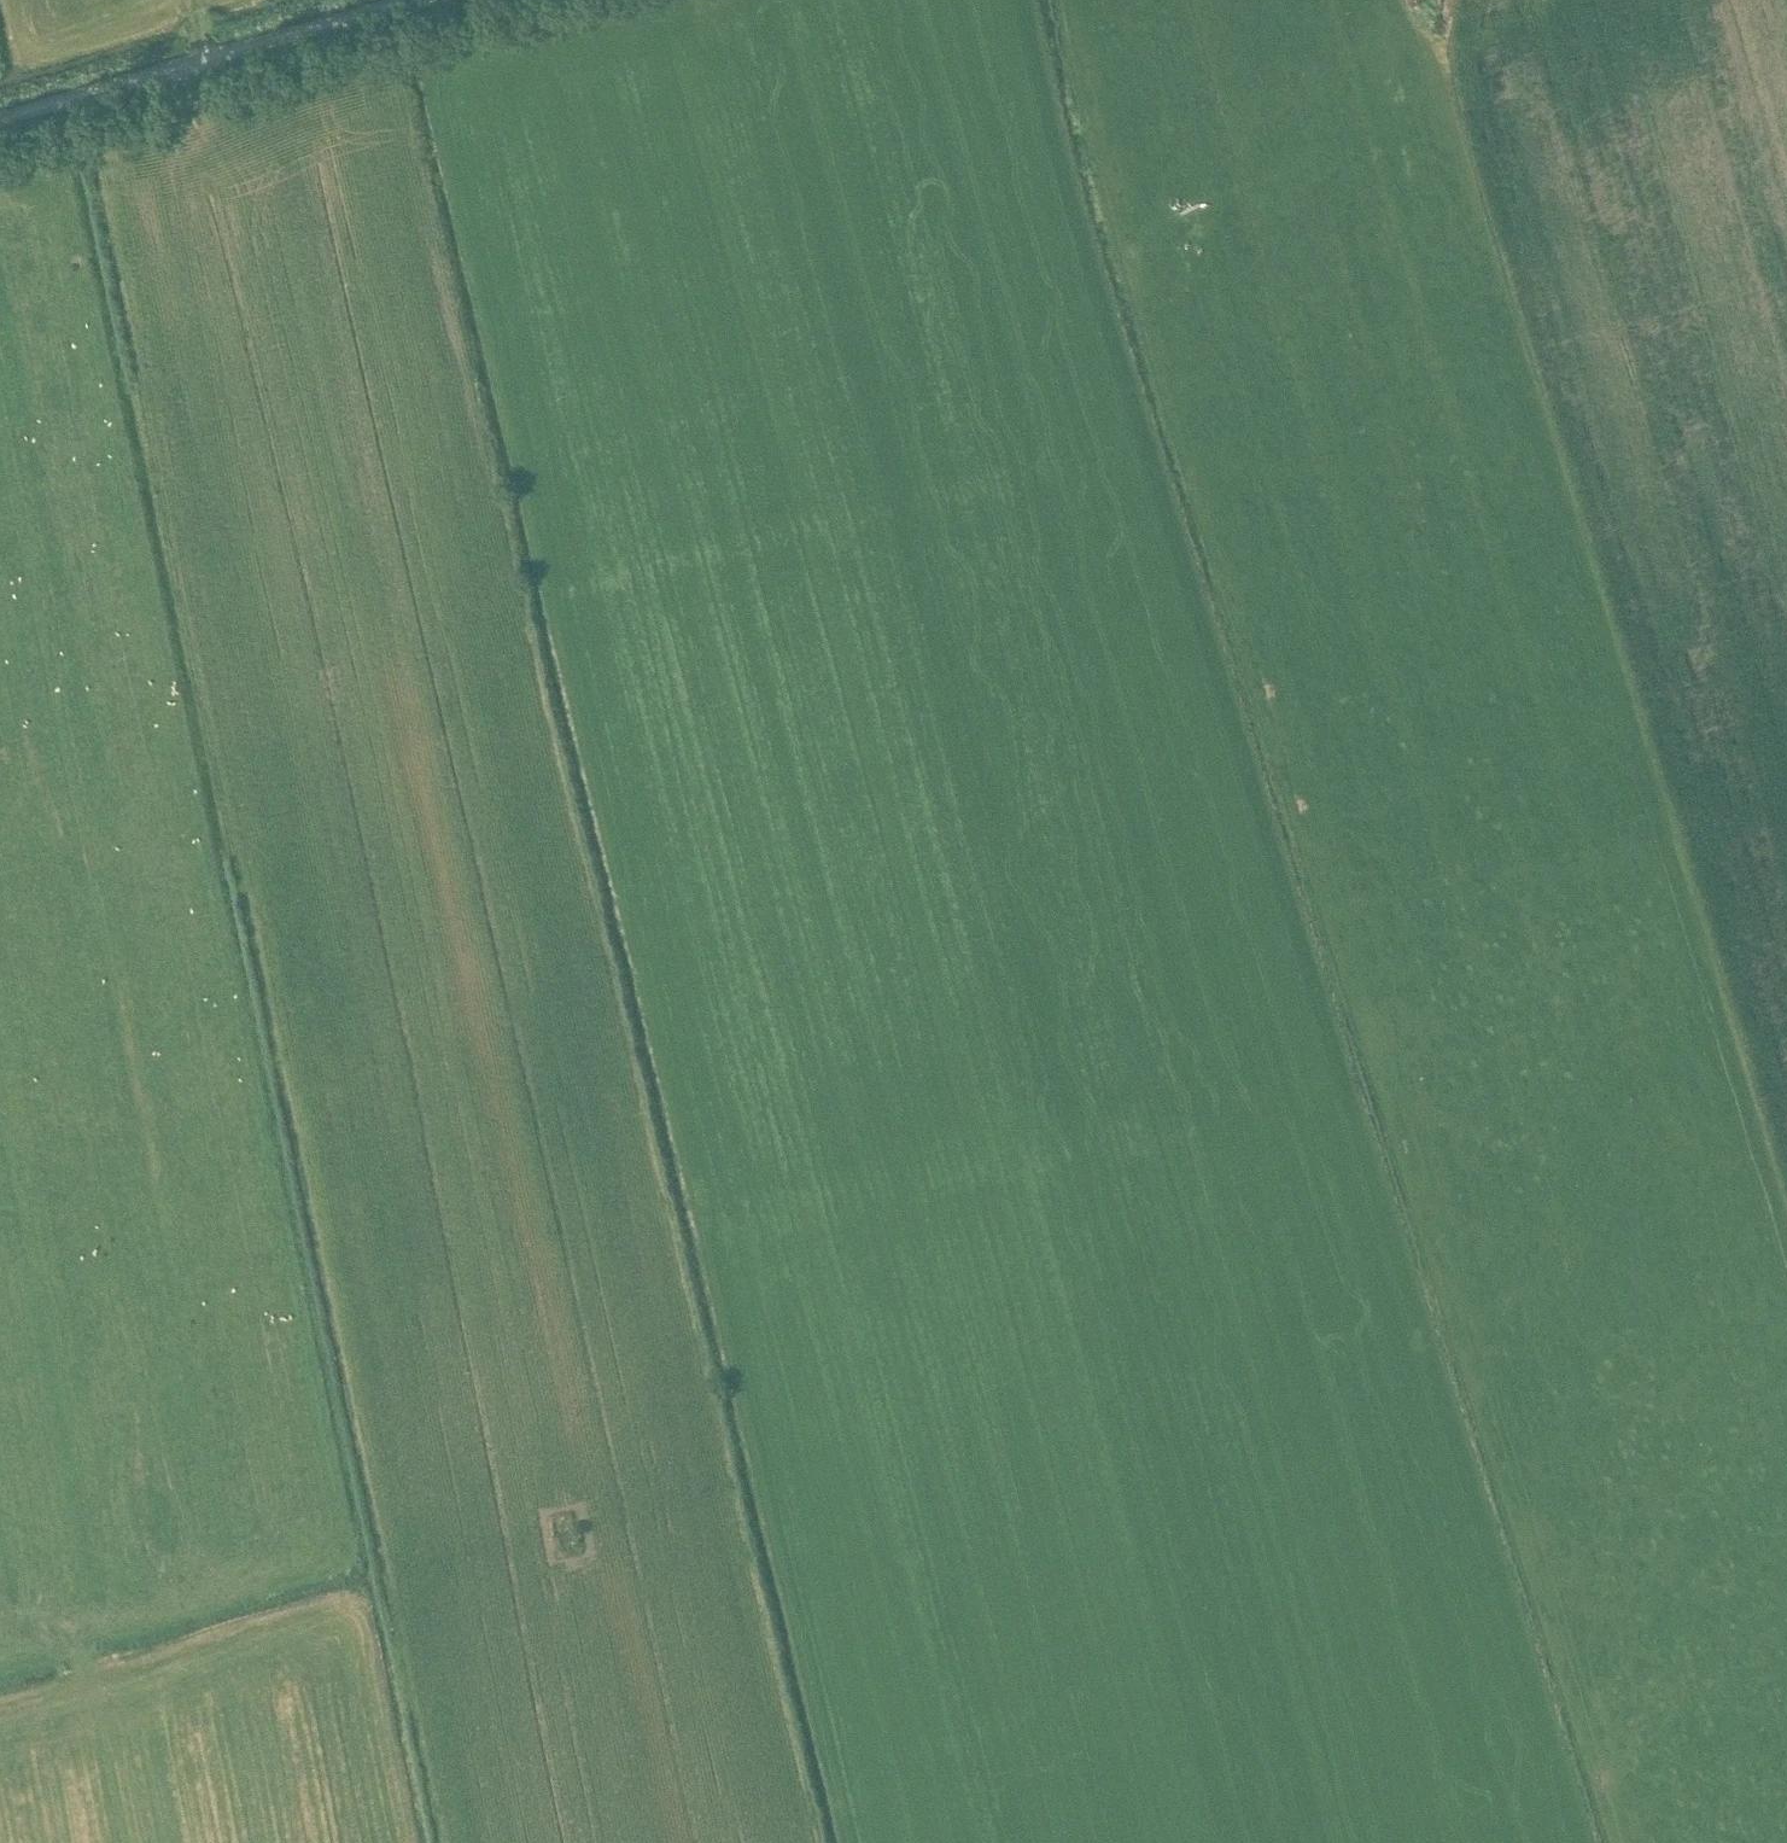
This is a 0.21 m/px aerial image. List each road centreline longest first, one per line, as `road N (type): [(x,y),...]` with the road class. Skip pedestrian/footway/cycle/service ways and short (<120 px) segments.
road 1 (unclassified): [(0,120),(421,0)]

